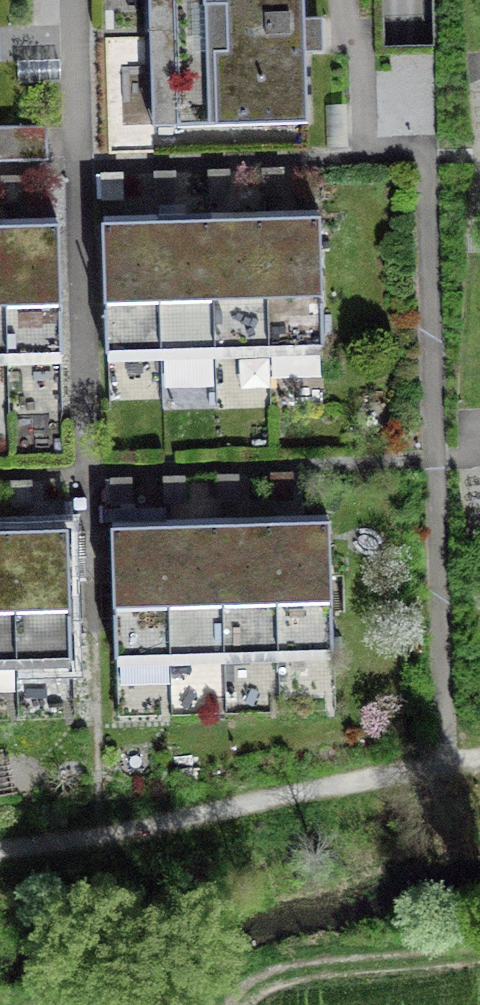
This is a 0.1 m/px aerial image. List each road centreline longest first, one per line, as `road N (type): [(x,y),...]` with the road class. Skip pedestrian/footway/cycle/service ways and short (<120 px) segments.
road 1 (track): [(479,959),(295,974),(263,981),(233,1004)]

